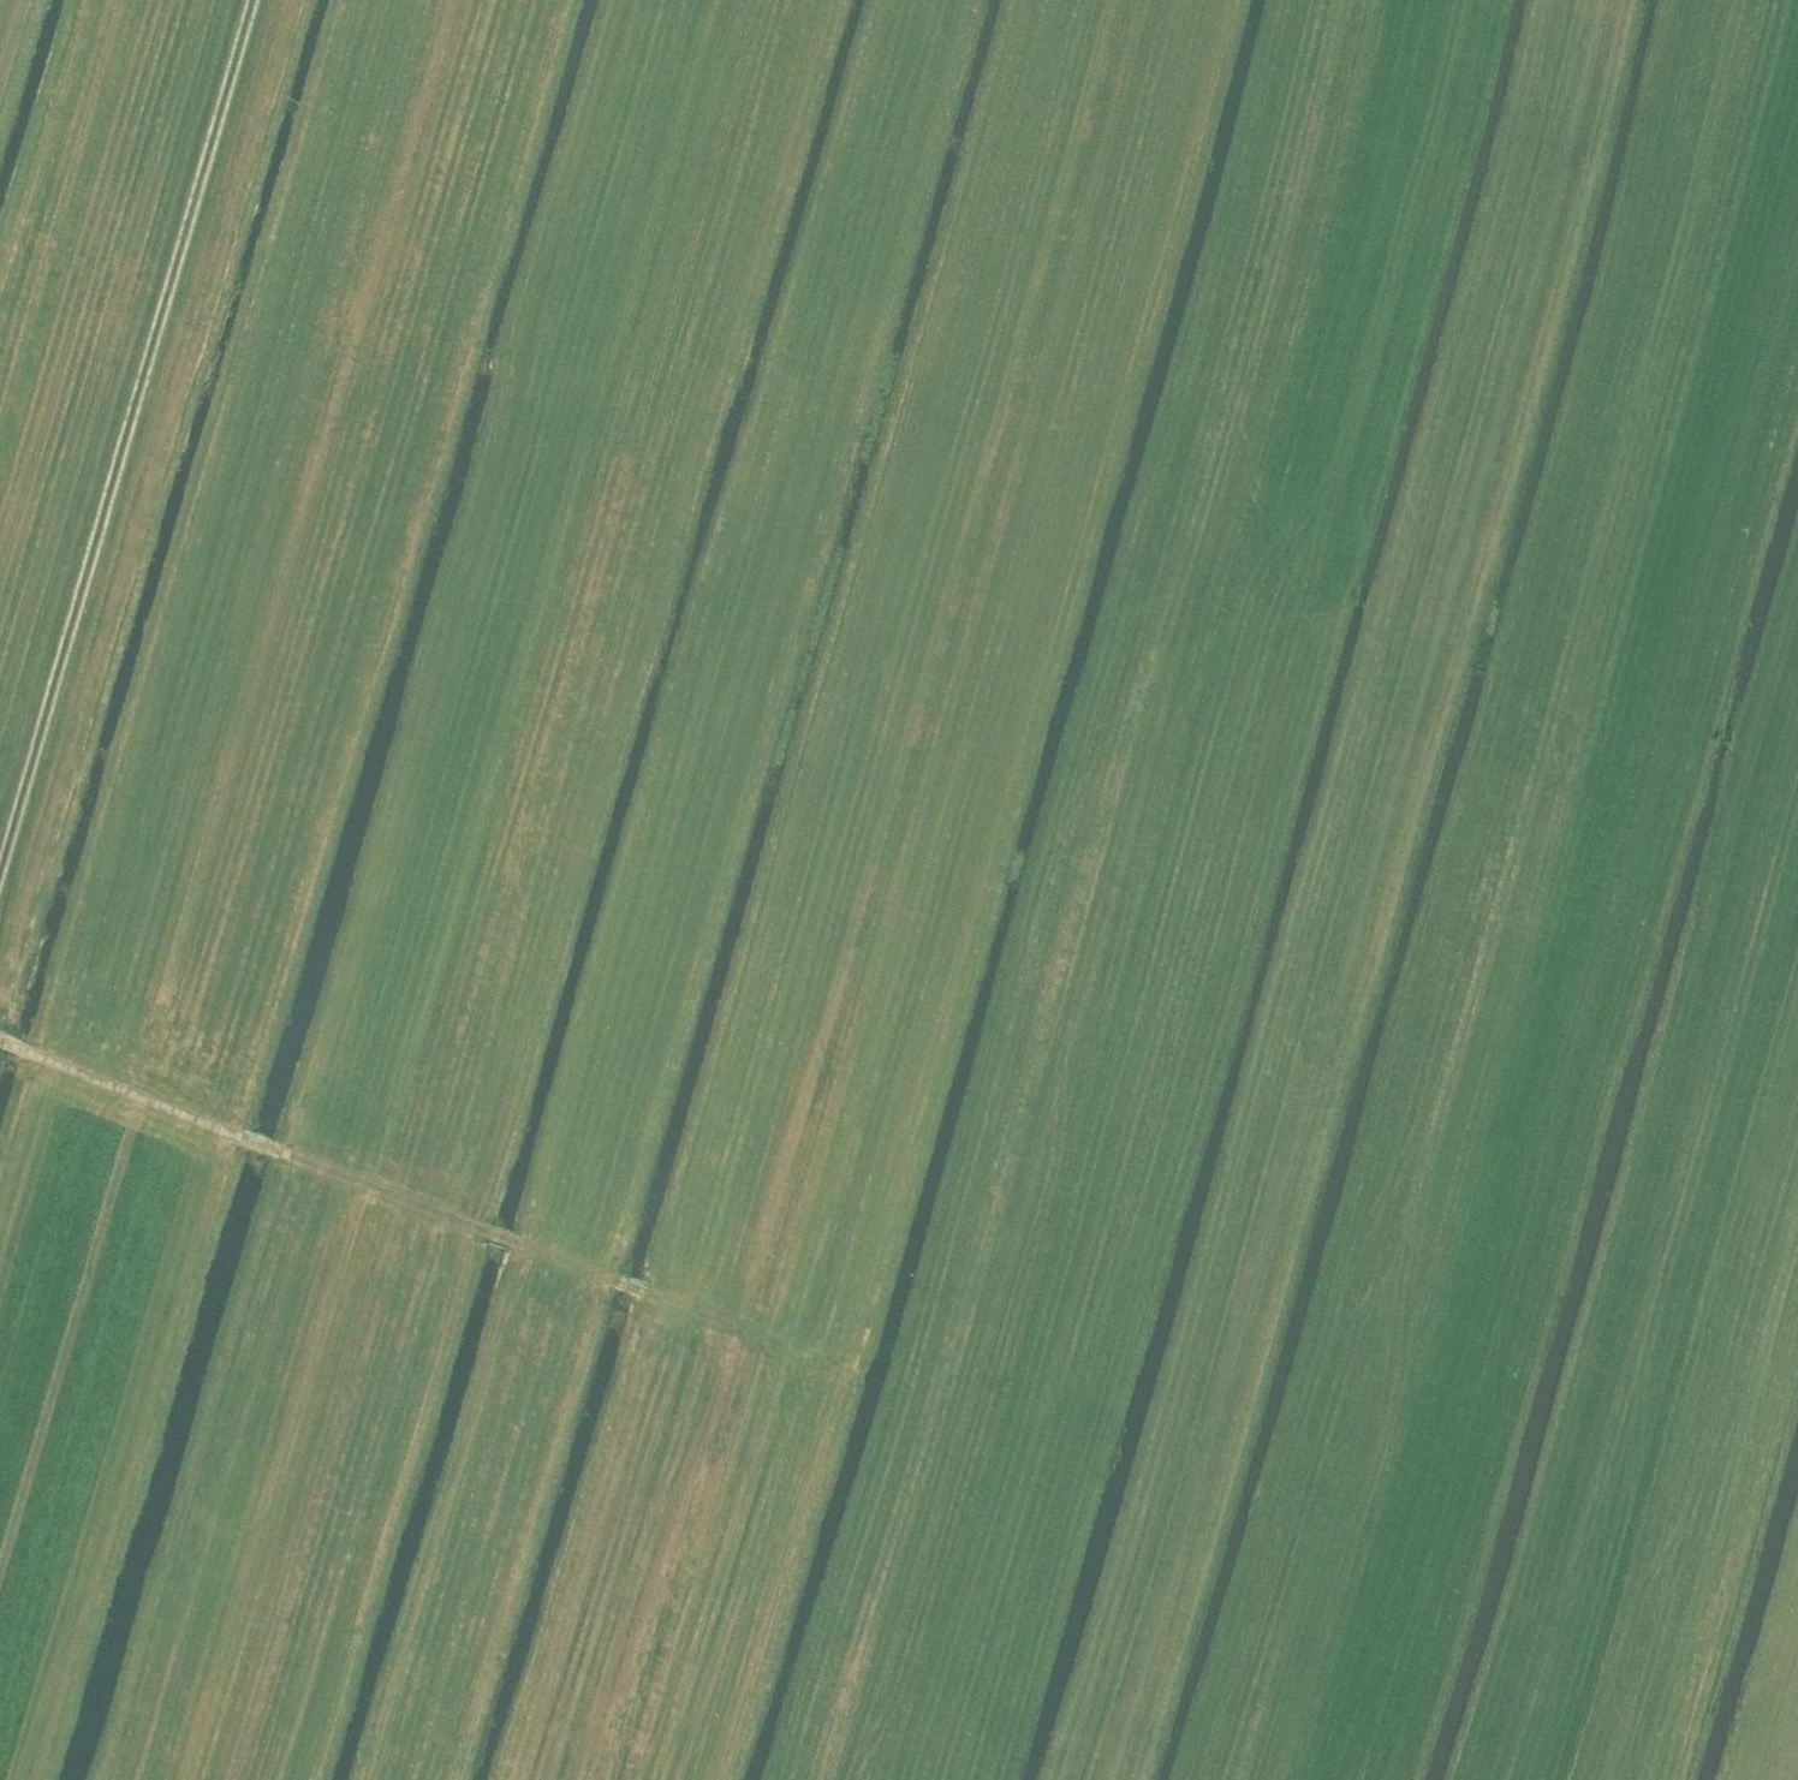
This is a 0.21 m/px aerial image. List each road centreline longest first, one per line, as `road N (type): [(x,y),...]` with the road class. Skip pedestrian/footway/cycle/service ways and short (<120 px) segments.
road 1 (track): [(0,879),(251,0)]
road 2 (track): [(737,1328),(0,1039)]

